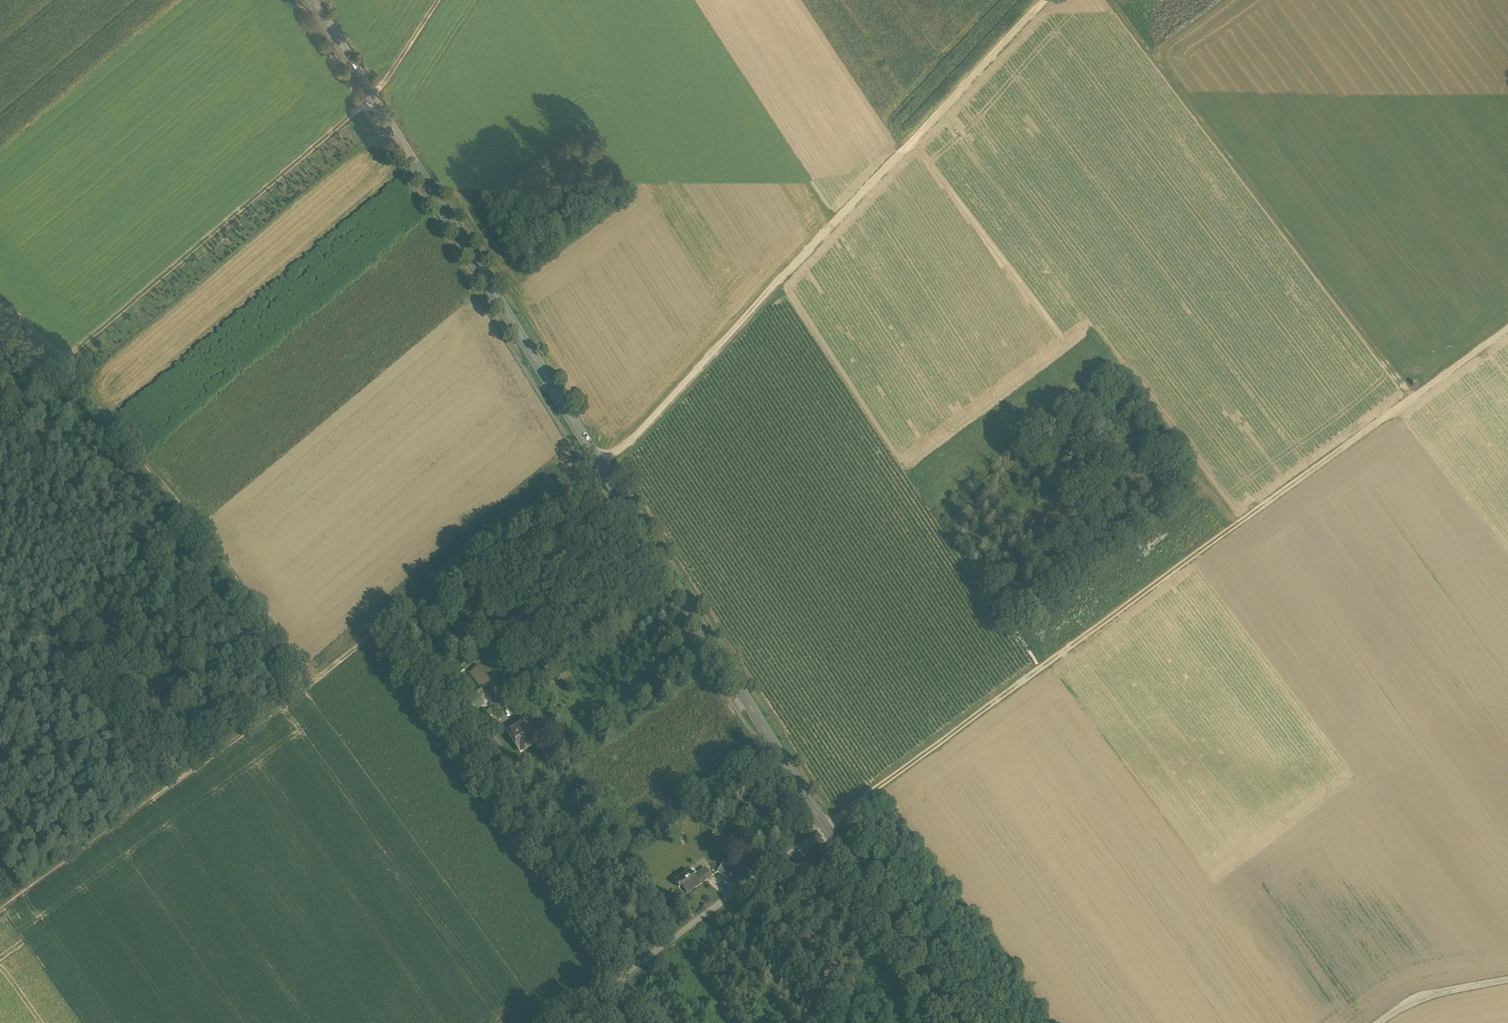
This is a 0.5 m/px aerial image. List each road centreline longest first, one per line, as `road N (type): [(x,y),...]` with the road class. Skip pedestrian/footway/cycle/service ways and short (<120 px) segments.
road 1 (secondary): [(827,832),(313,0)]
road 2 (track): [(0,915),(310,692),(602,467)]
road 3 (track): [(1044,0),(602,467)]
road 4 (track): [(827,832),(1231,527)]
road 5 (track): [(936,118),(1231,527)]
road 6 (track): [(310,692),(71,366),(0,300)]
road 7 (track): [(1410,398),(1110,0)]
road 8 (track): [(373,98),(0,425)]
road 9 (track): [(1231,527),(1507,327)]
road 10 (residential): [(827,832),(554,1022)]
road 11 (secondary): [(946,1022),(827,832)]
road 12 (residential): [(1507,981),(1427,995),(1379,1022)]

